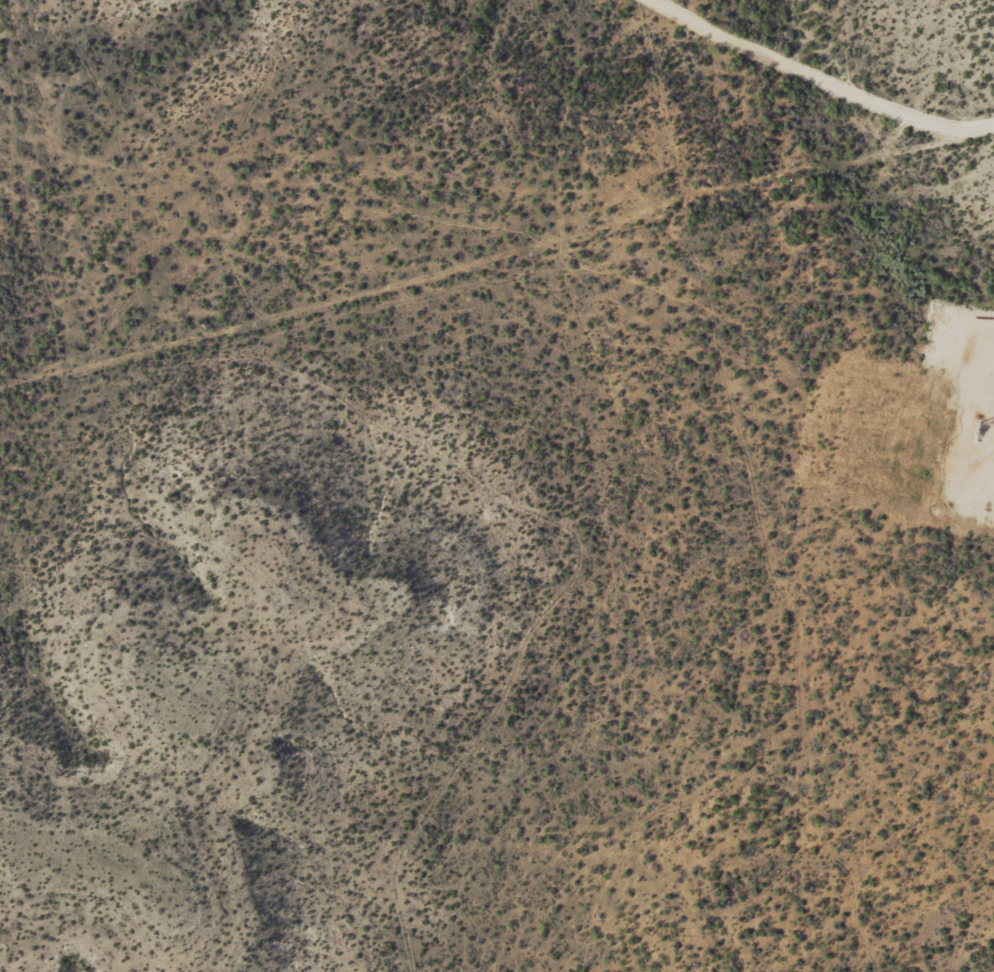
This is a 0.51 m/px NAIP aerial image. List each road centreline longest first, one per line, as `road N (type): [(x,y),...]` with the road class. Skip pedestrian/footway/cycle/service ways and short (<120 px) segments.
road 1 (track): [(993,124),(934,137),(678,36),(633,0)]

